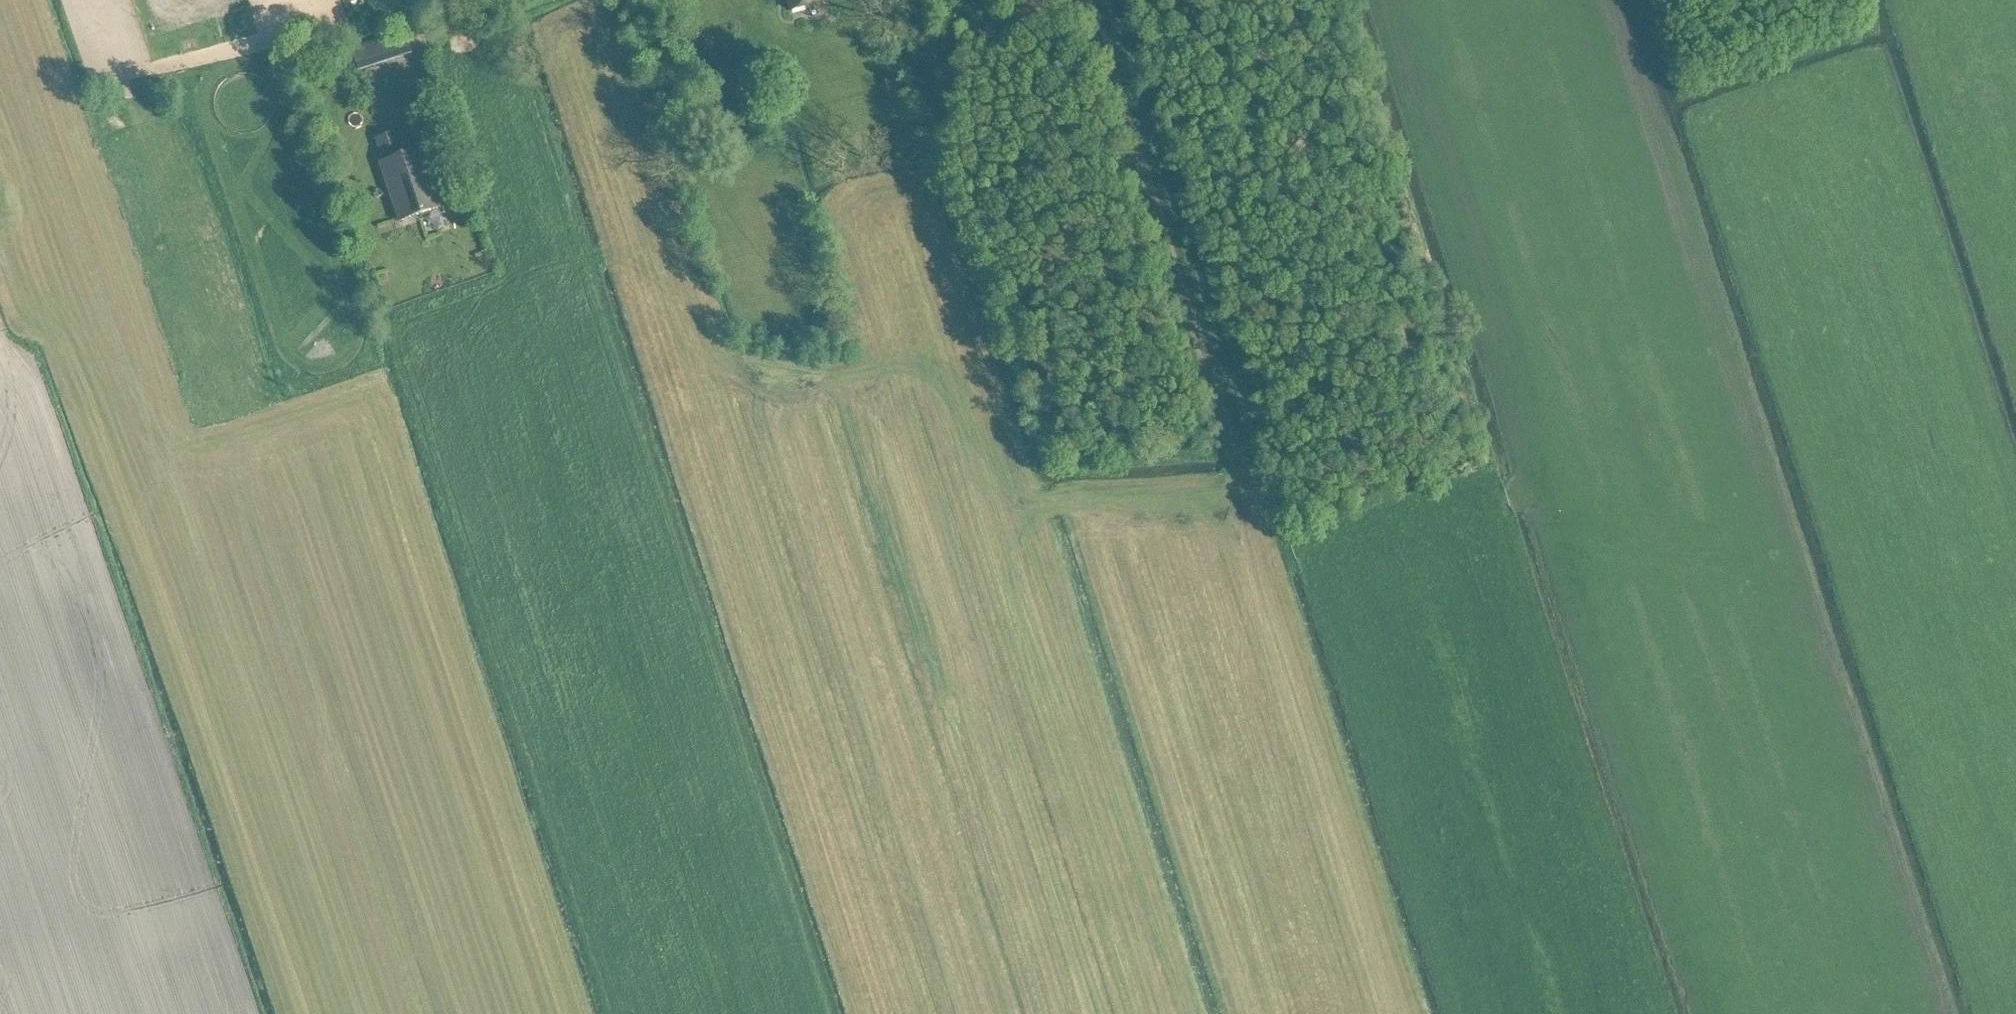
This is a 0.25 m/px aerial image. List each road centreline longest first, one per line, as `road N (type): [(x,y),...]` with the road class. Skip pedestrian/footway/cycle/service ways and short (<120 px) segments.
road 1 (unclassified): [(1223,427),(1086,0)]
road 2 (unclassified): [(679,138),(636,0)]

